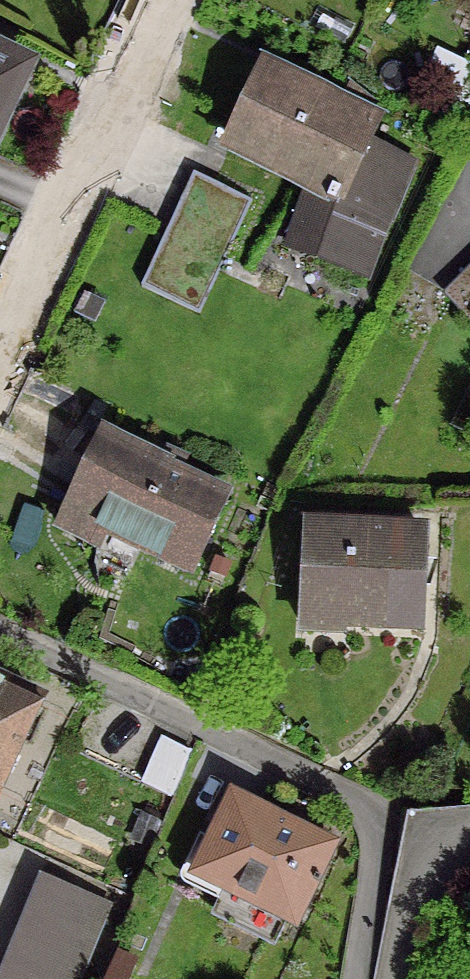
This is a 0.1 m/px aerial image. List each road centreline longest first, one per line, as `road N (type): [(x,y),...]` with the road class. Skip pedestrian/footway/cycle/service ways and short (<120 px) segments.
road 1 (residential): [(0,629),(352,799),(374,818),(378,837),(355,978)]
road 2 (residential): [(174,0),(0,360)]
road 3 (residential): [(398,978),(411,888),(439,853),(469,836)]

